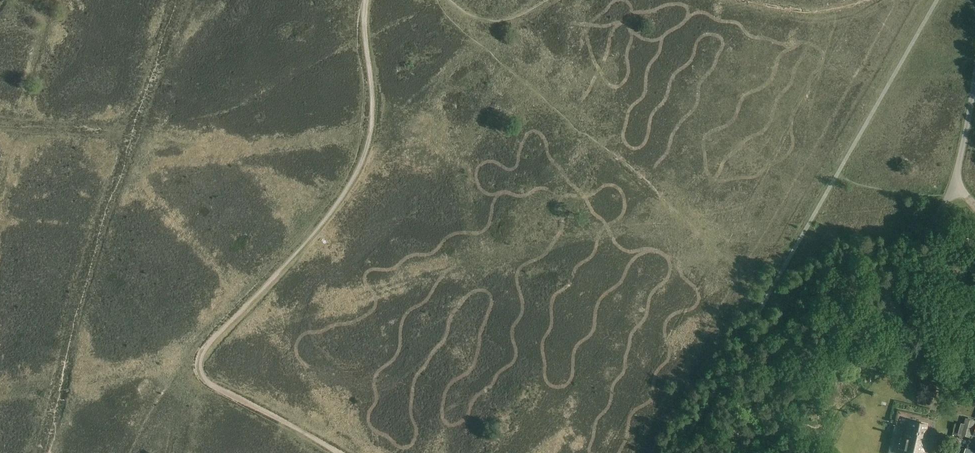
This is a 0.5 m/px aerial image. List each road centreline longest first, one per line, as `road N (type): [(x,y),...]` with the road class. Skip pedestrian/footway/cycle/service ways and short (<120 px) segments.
road 1 (track): [(335,452),(212,385),(198,363),(319,228),(365,160),(375,123),(367,0)]
road 2 (unclassified): [(888,303),(892,279),(950,196),(974,83)]

